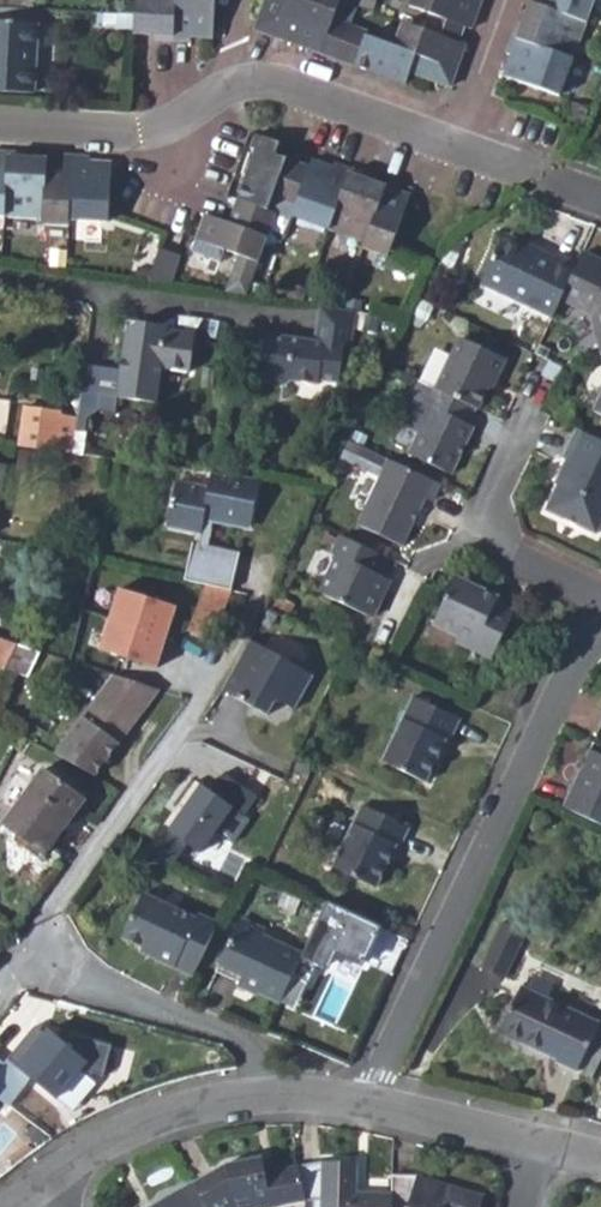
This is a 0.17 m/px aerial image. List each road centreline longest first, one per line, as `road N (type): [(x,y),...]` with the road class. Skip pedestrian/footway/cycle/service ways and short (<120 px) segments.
road 1 (residential): [(367,1106),(575,671),(600,645)]
road 2 (residential): [(28,946),(237,1042),(283,1096)]
road 3 (residential): [(191,713),(28,946)]
road 4 (residential): [(38,1193),(108,1147),(185,1112),(283,1096)]
road 5 (residential): [(234,86),(161,130),(126,136),(0,127)]
road 6 (residential): [(449,148),(279,86),(234,86)]
road 7 (residential): [(367,1106),(542,1150)]
road 8 (residential): [(600,207),(449,148)]
road 9 (residential): [(449,148),(501,0)]
road 10 (residential): [(484,534),(499,556),(587,597),(600,616)]
road 11 (residential): [(524,421),(485,506),(484,534)]

